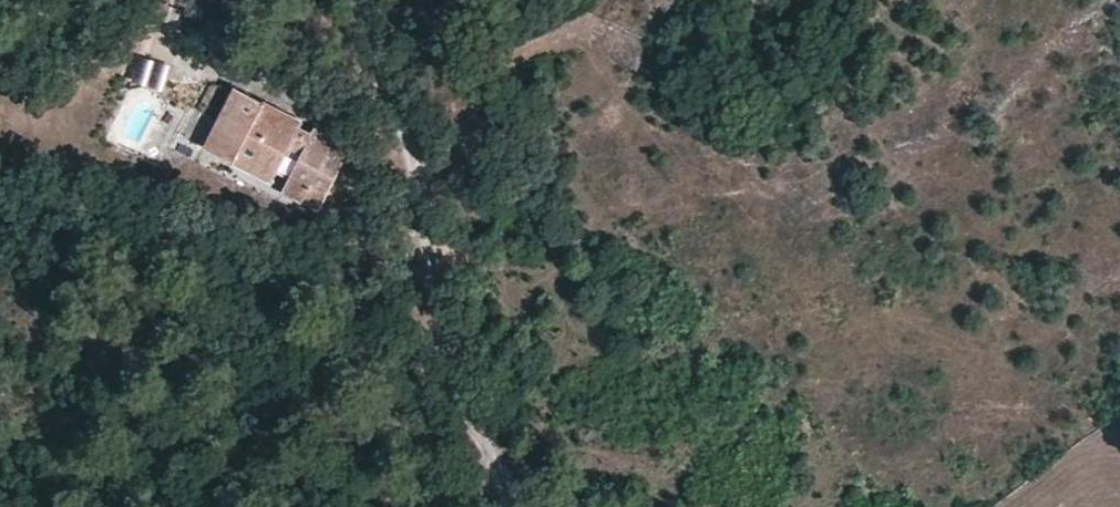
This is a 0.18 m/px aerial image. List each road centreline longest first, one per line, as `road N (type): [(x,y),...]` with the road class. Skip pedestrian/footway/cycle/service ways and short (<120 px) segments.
road 1 (unclassified): [(350,0),(414,178),(445,370),(506,506)]

